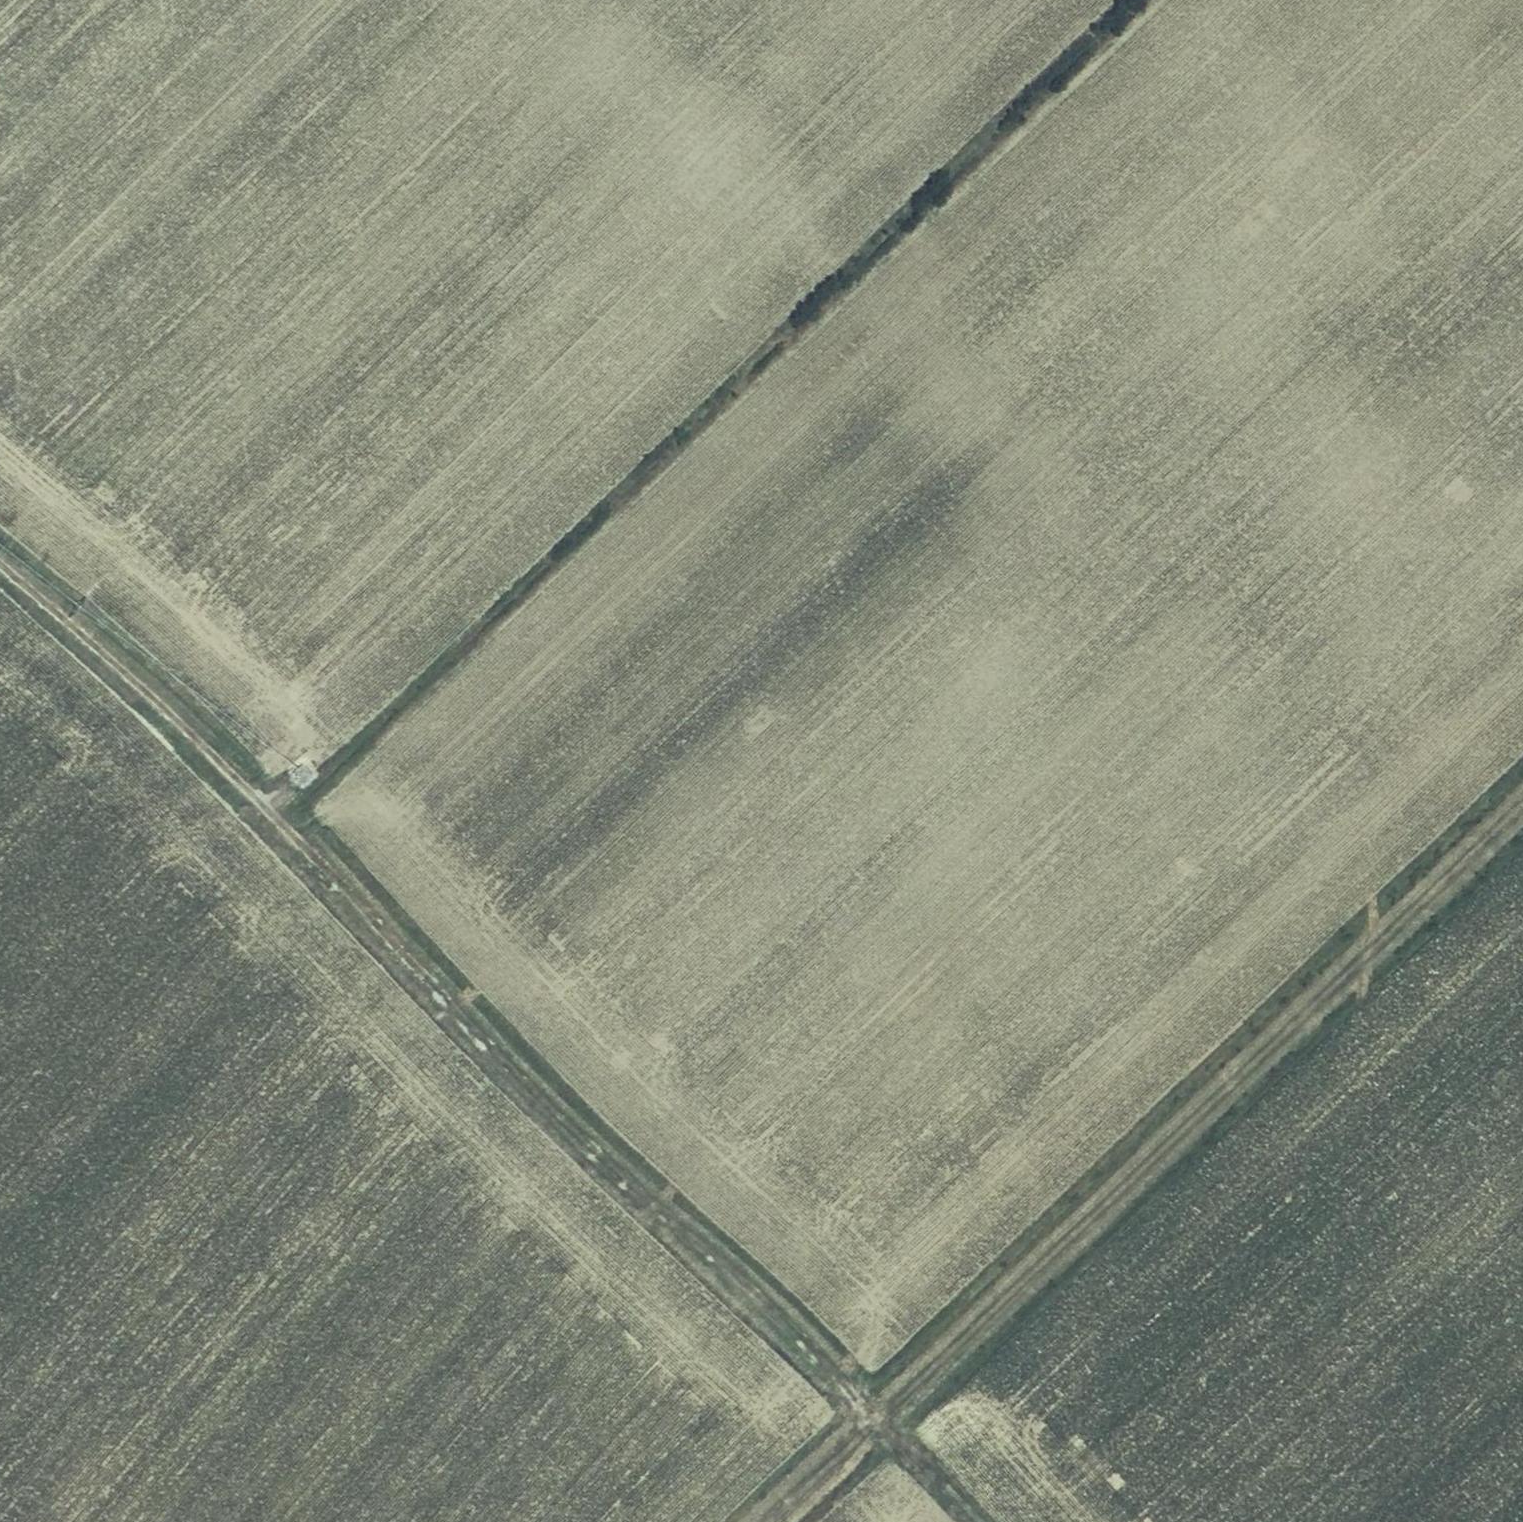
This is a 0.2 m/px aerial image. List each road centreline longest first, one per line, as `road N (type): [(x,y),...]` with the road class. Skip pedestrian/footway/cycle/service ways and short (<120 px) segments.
road 1 (track): [(971,1521),(753,1294),(505,1065),(229,773),(0,562)]
road 2 (track): [(1522,810),(1005,1302),(869,1415)]
road 3 (track): [(766,1521),(869,1415)]

